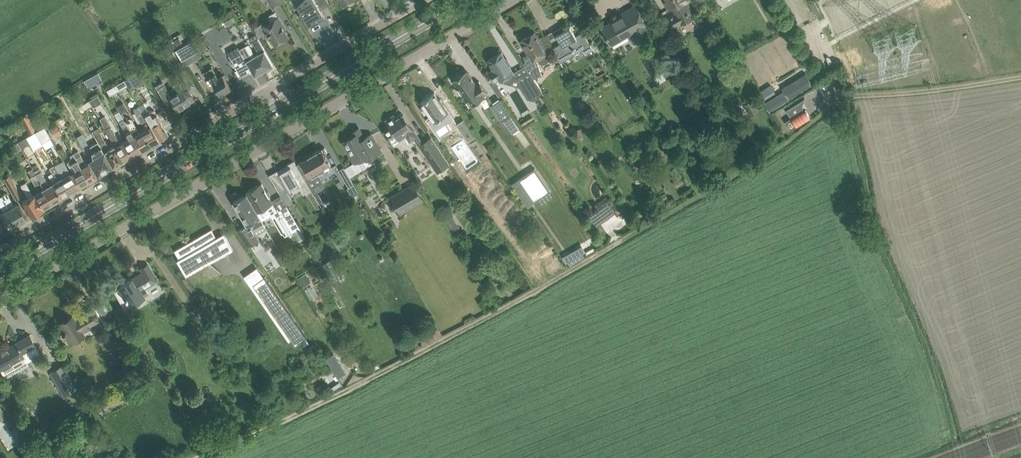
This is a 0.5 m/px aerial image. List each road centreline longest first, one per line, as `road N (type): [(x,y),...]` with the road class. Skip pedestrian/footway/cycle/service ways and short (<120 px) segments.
road 1 (track): [(1020,77),(835,103),(746,169),(520,301),(209,457)]
road 2 (residential): [(0,300),(510,0)]
road 3 (secondary): [(0,272),(283,107)]
road 4 (residential): [(0,249),(273,89)]
road 5 (secondary): [(283,107),(464,0)]
road 6 (residential): [(273,89),(399,16)]

